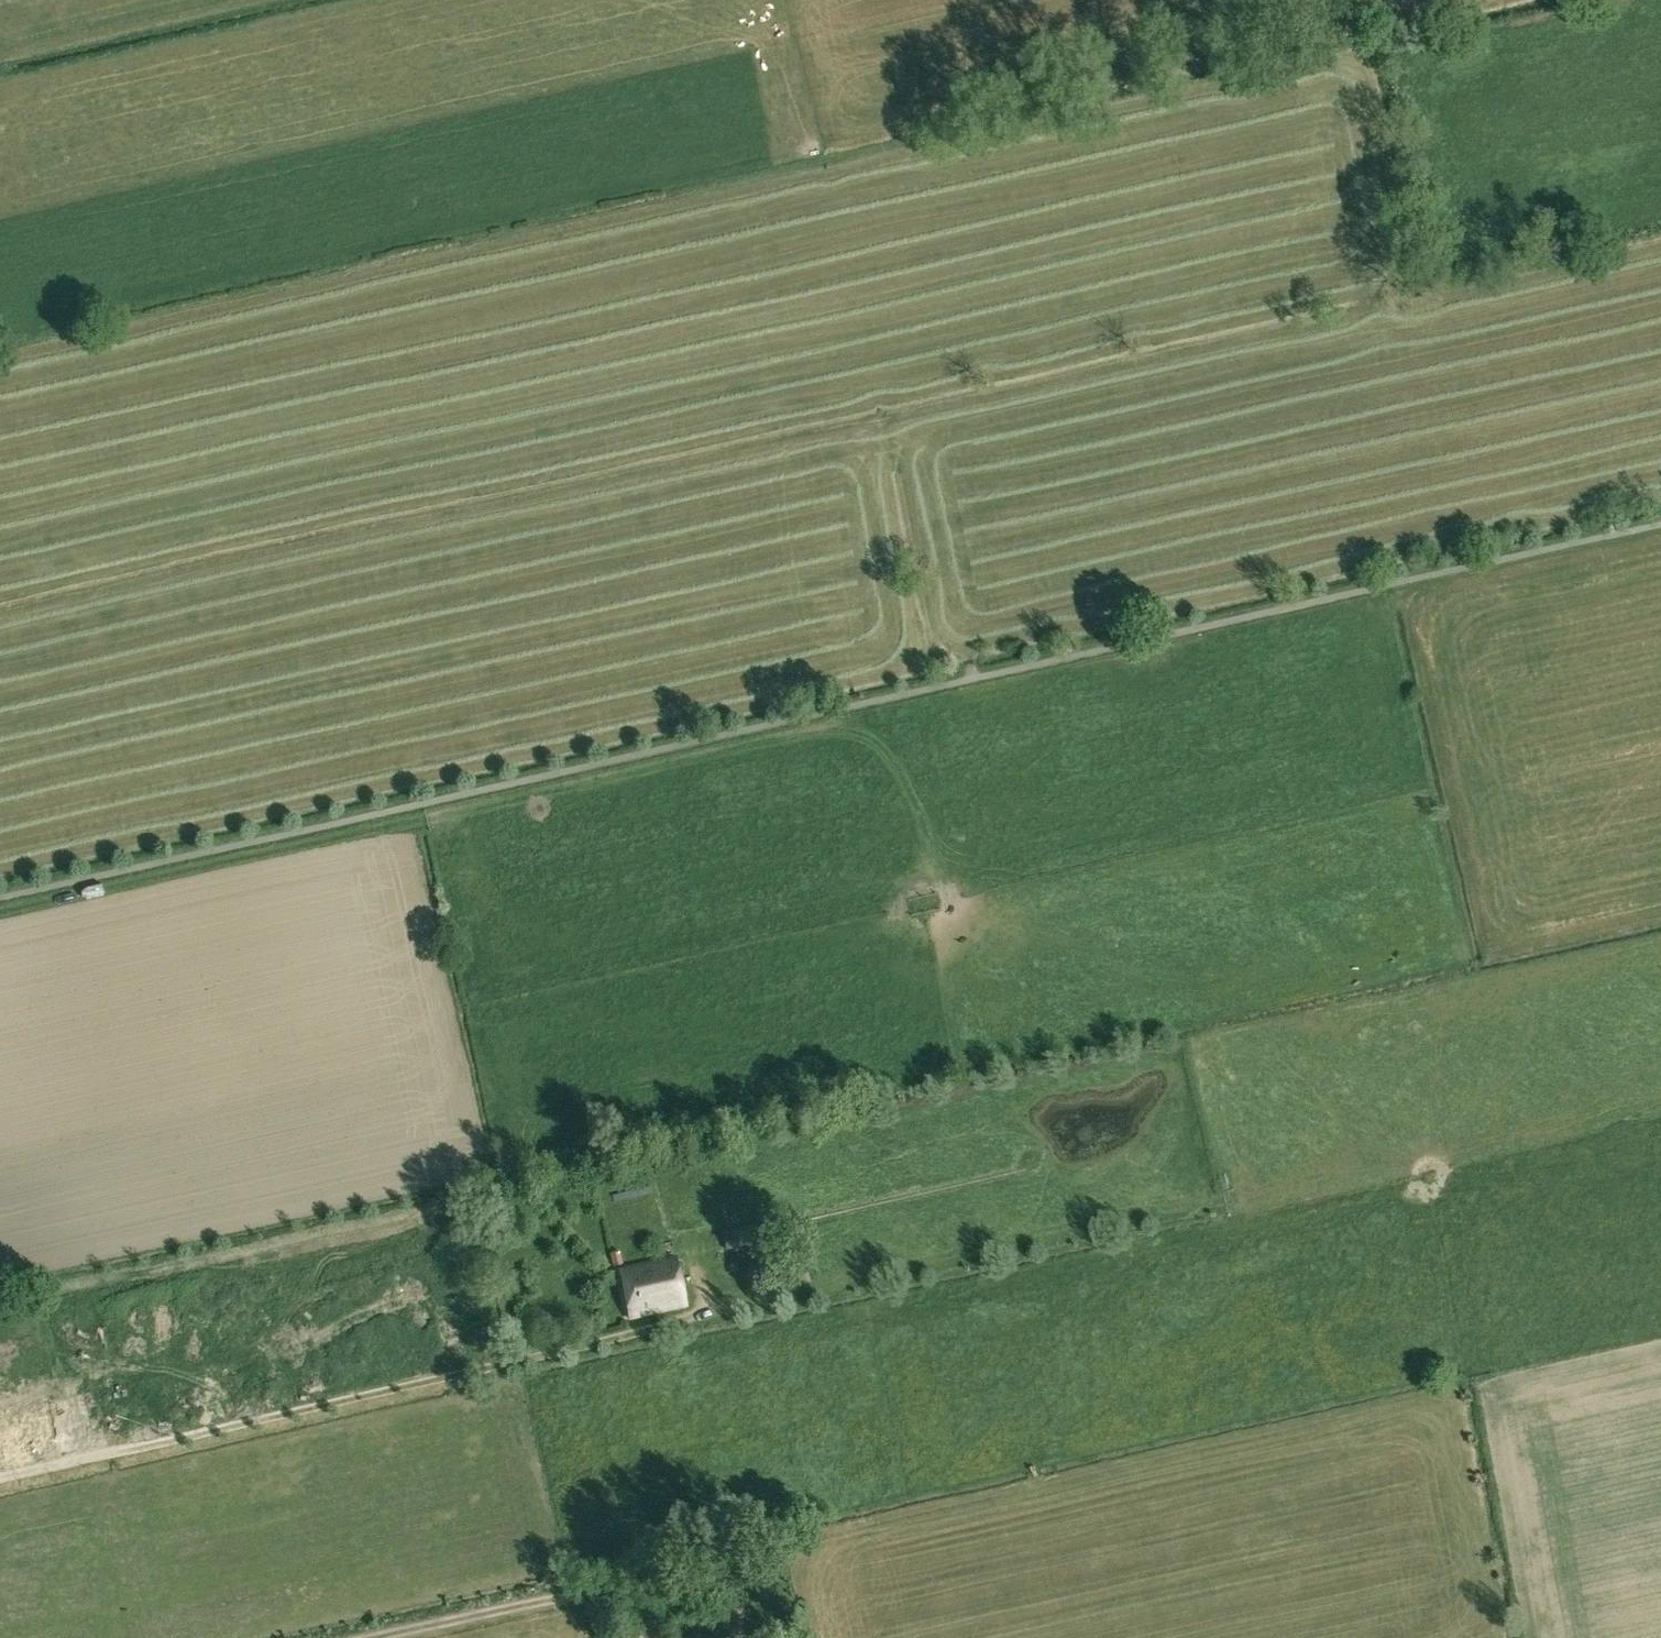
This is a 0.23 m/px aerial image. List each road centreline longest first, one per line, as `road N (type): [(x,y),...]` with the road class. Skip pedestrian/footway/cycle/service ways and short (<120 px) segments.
road 1 (track): [(607,1589),(372,1637)]

